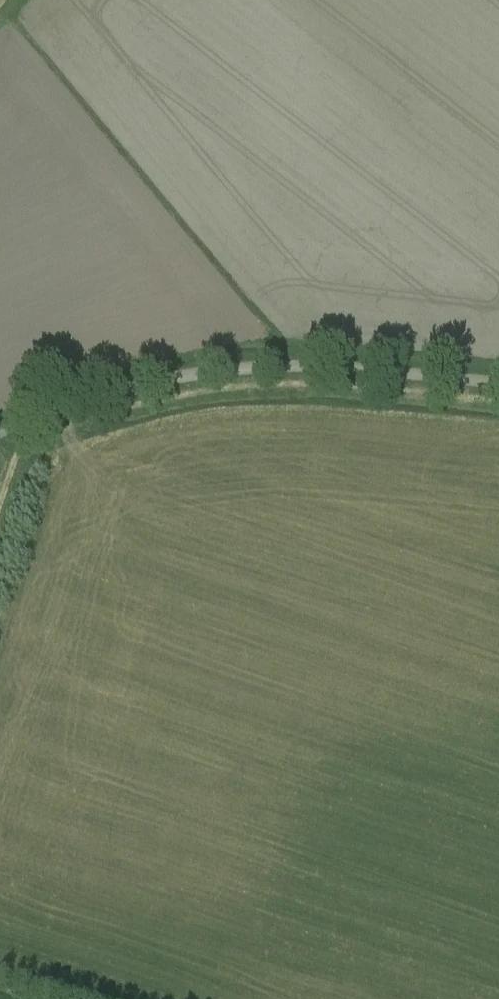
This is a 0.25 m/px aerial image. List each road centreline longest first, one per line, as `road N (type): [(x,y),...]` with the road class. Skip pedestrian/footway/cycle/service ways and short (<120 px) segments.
road 1 (unclassified): [(0,433),(79,402),(225,369),(342,366),(498,382)]

